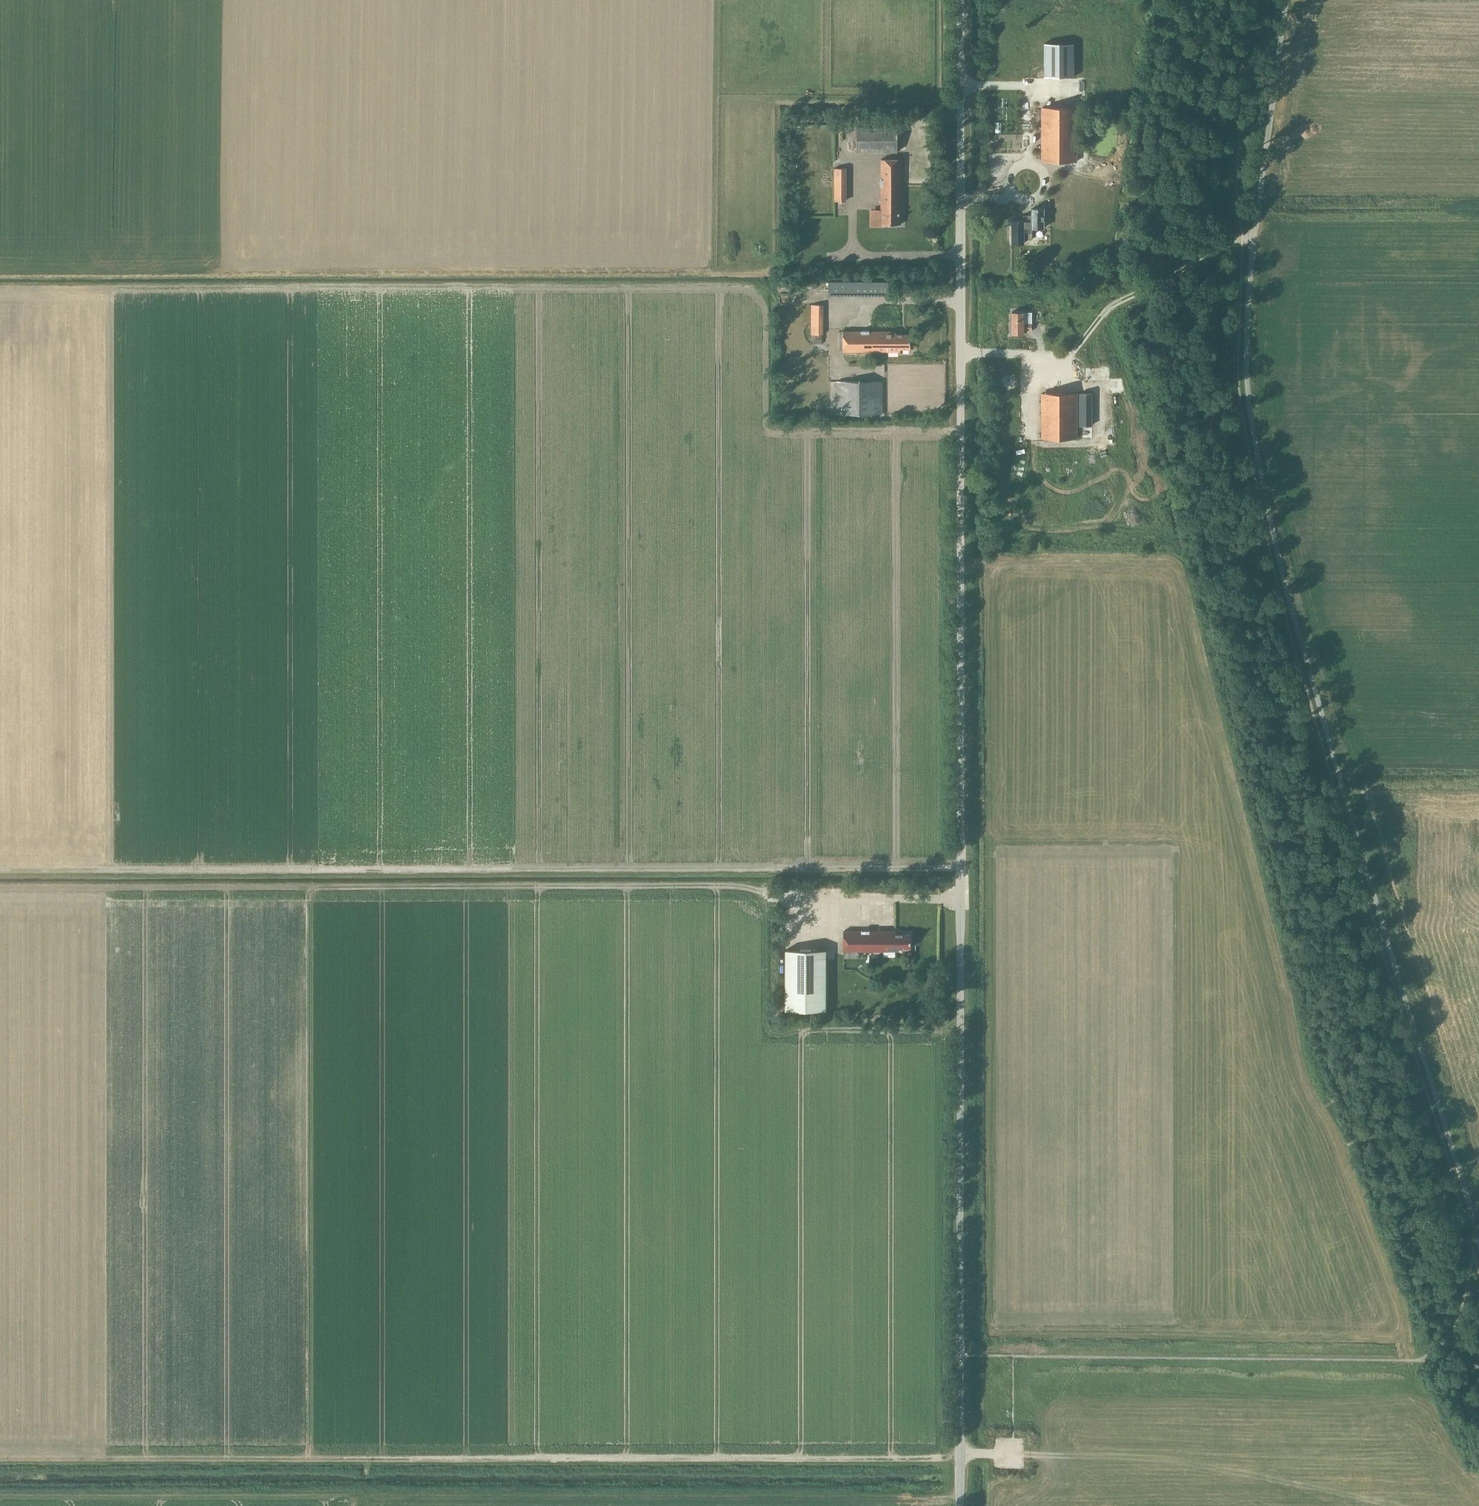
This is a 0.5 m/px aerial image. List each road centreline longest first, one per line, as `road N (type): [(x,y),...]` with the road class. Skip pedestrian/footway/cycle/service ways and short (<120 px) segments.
road 1 (unclassified): [(960,1505),(960,0)]
road 2 (track): [(1286,0),(1252,246),(1250,415),(1289,599),(1478,1243)]
road 3 (track): [(960,1350),(1422,1355)]
road 4 (track): [(1254,237),(1225,242),(1111,306),(1071,354)]

